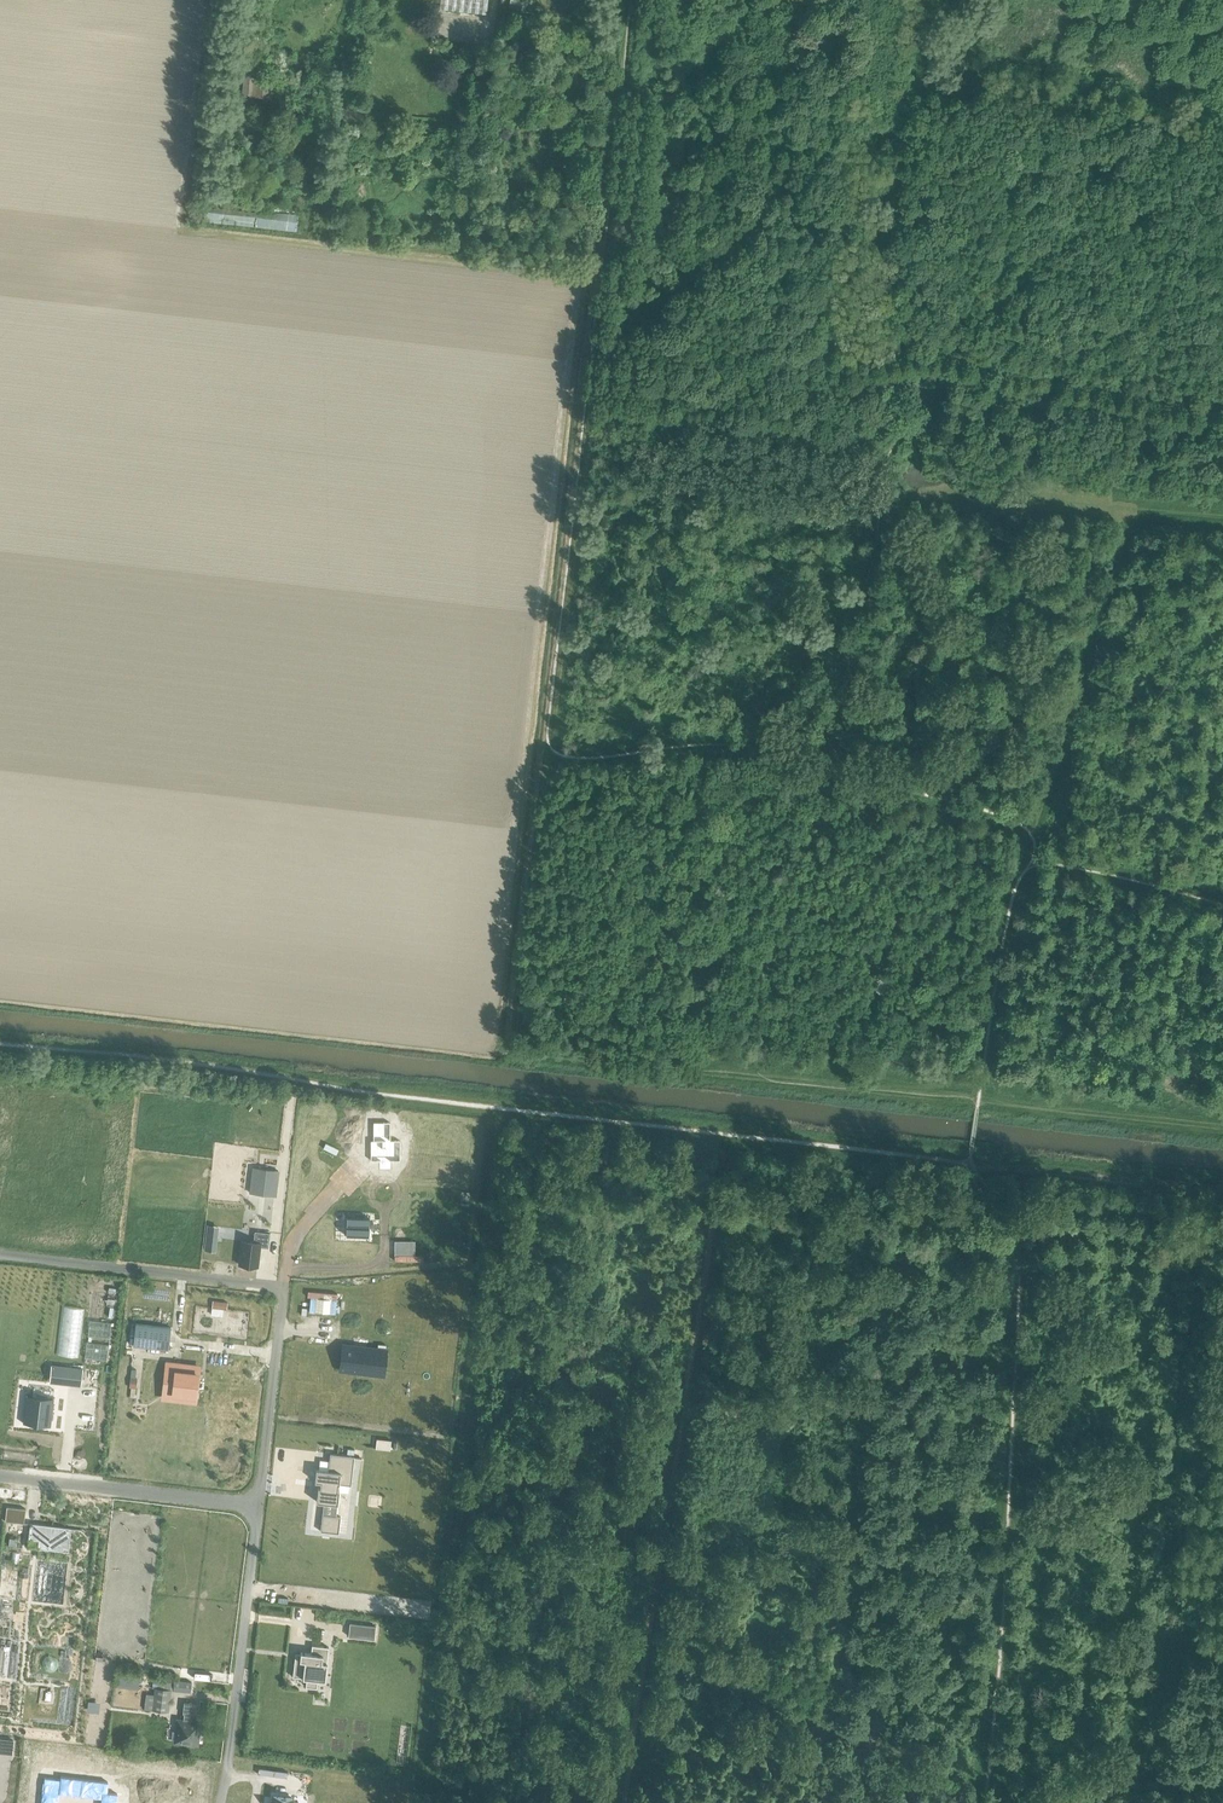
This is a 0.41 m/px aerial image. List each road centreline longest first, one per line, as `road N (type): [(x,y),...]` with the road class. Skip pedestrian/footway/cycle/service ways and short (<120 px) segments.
road 1 (residential): [(257,1506),(280,1286),(0,1257)]
road 2 (residential): [(221,1802),(257,1506)]
road 3 (residential): [(257,1506),(0,1475)]

